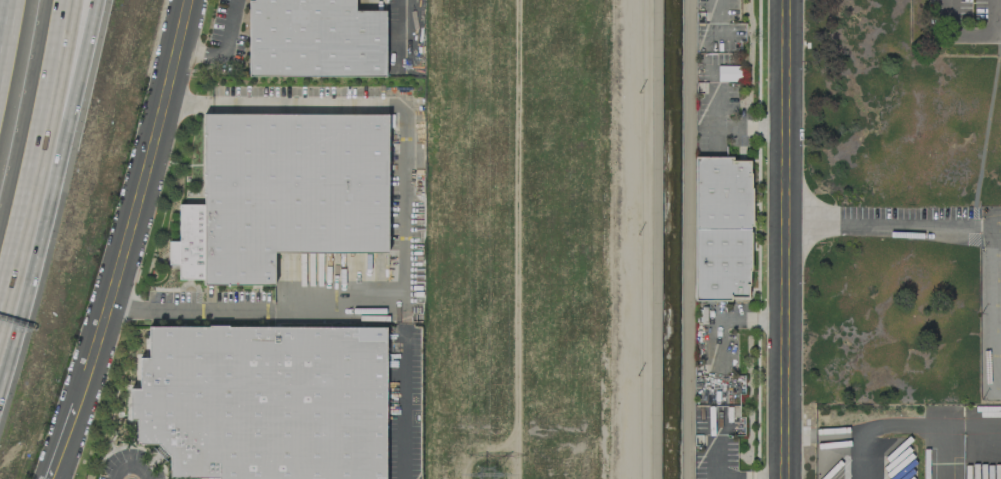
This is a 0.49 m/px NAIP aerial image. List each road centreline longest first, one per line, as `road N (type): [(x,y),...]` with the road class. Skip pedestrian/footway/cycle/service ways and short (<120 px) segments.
road 1 (residential): [(188,0),(112,292),(48,478)]
road 2 (residential): [(784,478),(787,0)]
road 3 (motorway): [(25,219),(90,0)]
road 4 (motorway): [(25,219),(60,0)]

